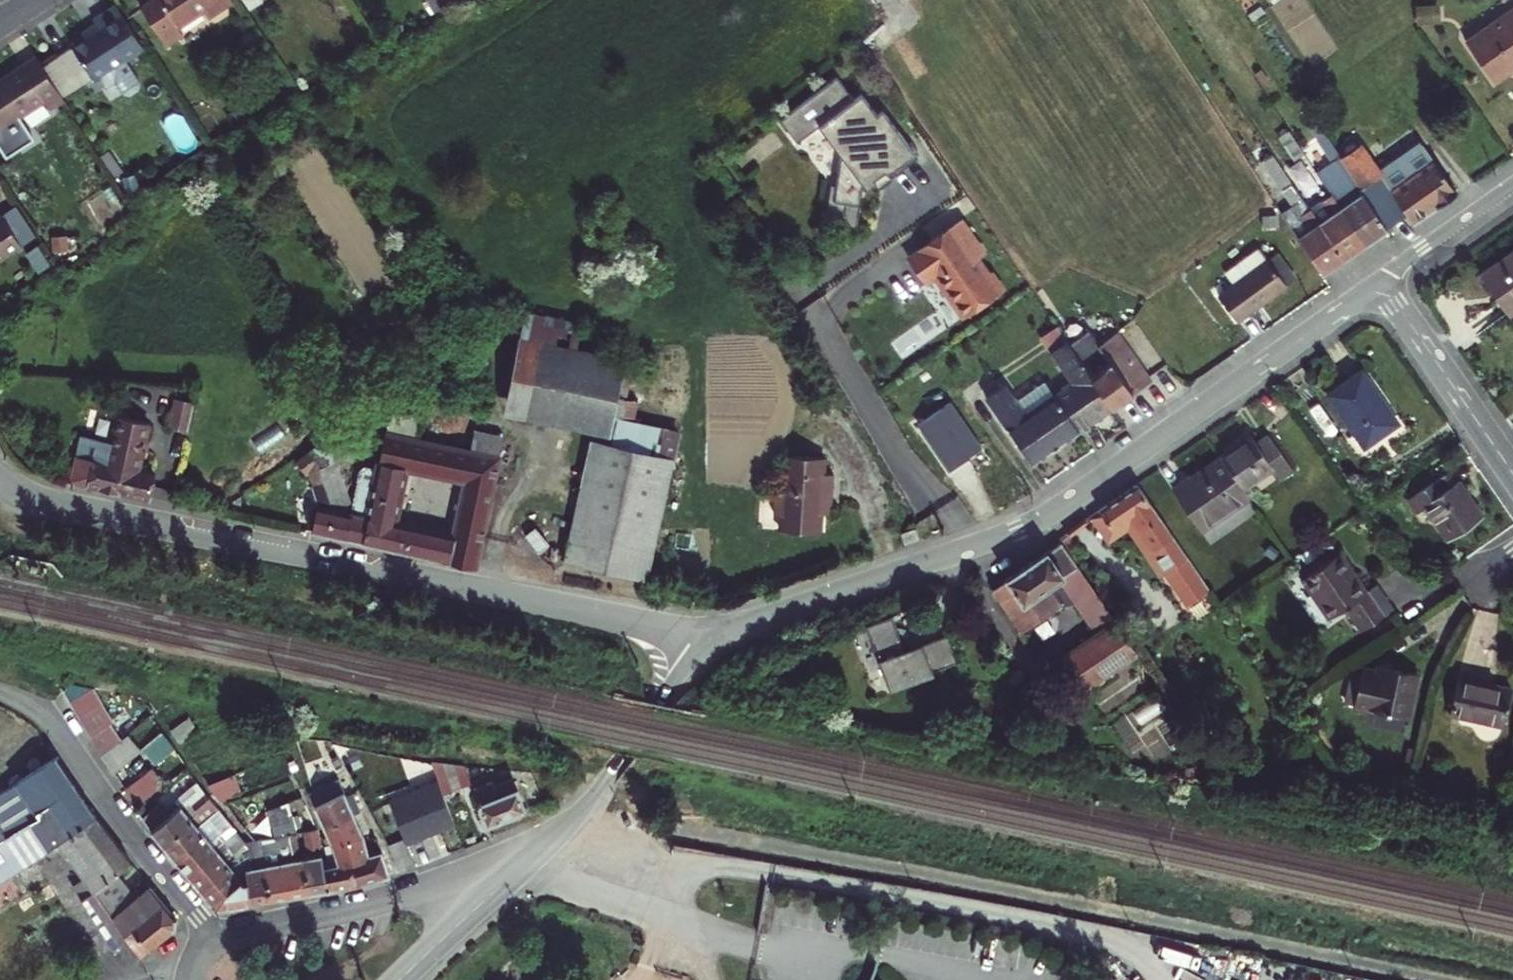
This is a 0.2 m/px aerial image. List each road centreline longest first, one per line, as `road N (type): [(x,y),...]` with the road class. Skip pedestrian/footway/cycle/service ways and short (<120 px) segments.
road 1 (track): [(583,806),(1434,979)]
road 2 (residential): [(1378,278),(1020,530),(757,618),(701,649)]
road 3 (unclassified): [(0,478),(58,508),(628,621),(701,649)]
road 4 (residential): [(213,939),(48,717),(0,692)]
road 5 (residential): [(527,864),(213,939)]
road 6 (residential): [(527,864),(583,806),(701,649)]
road 7 (residential): [(1378,278),(1512,473)]
road 8 (residential): [(400,979),(527,864)]
road 9 (residential): [(1512,184),(1378,278)]

